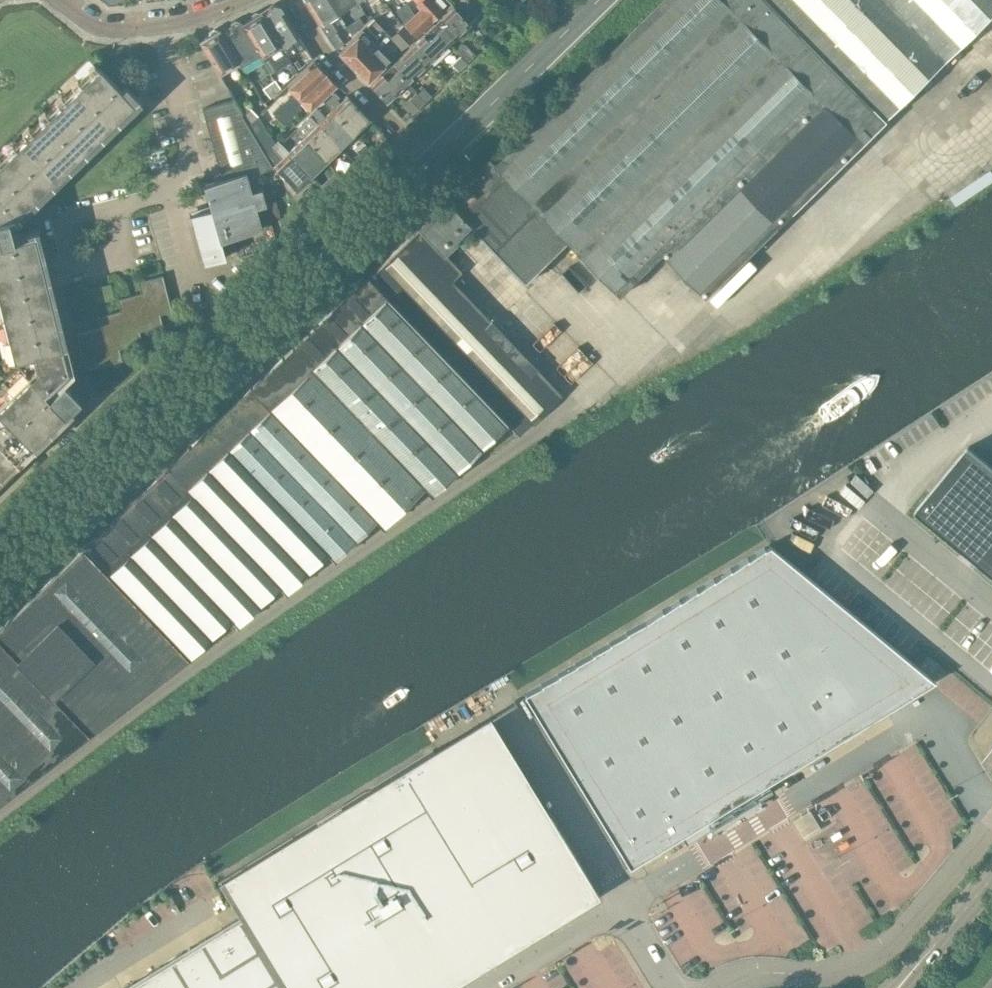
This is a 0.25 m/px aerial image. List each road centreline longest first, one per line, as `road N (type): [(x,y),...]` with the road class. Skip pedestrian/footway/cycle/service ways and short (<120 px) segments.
road 1 (secondary): [(0,579),(601,0)]
road 2 (unclassified): [(722,987),(747,974),(828,973),(865,962),(899,934),(991,825)]
road 3 (residential): [(67,0),(113,25),(235,0)]
road 4 (residential): [(399,130),(324,53),(292,0)]
road 5 (secondary): [(911,972),(991,879)]

